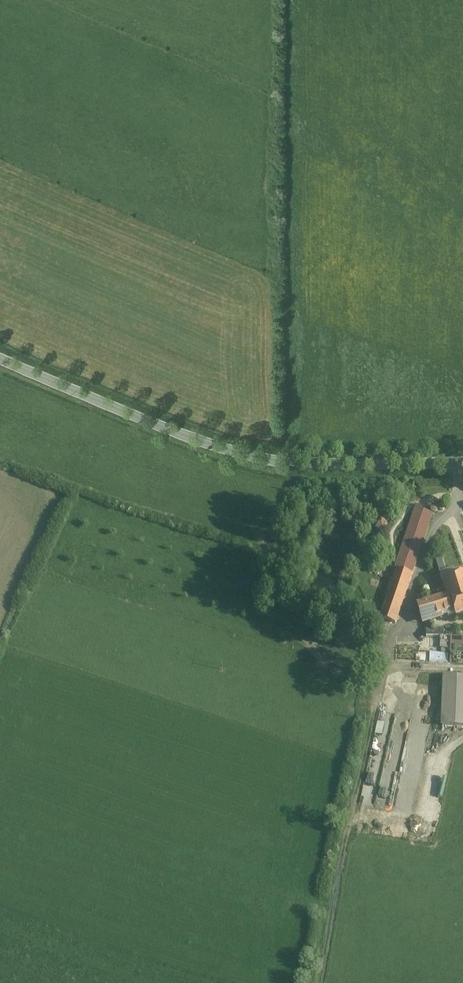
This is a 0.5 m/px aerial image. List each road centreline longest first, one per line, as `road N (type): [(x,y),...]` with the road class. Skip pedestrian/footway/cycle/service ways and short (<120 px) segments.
road 1 (tertiary): [(0,358),(184,441),(313,470),(462,463)]

